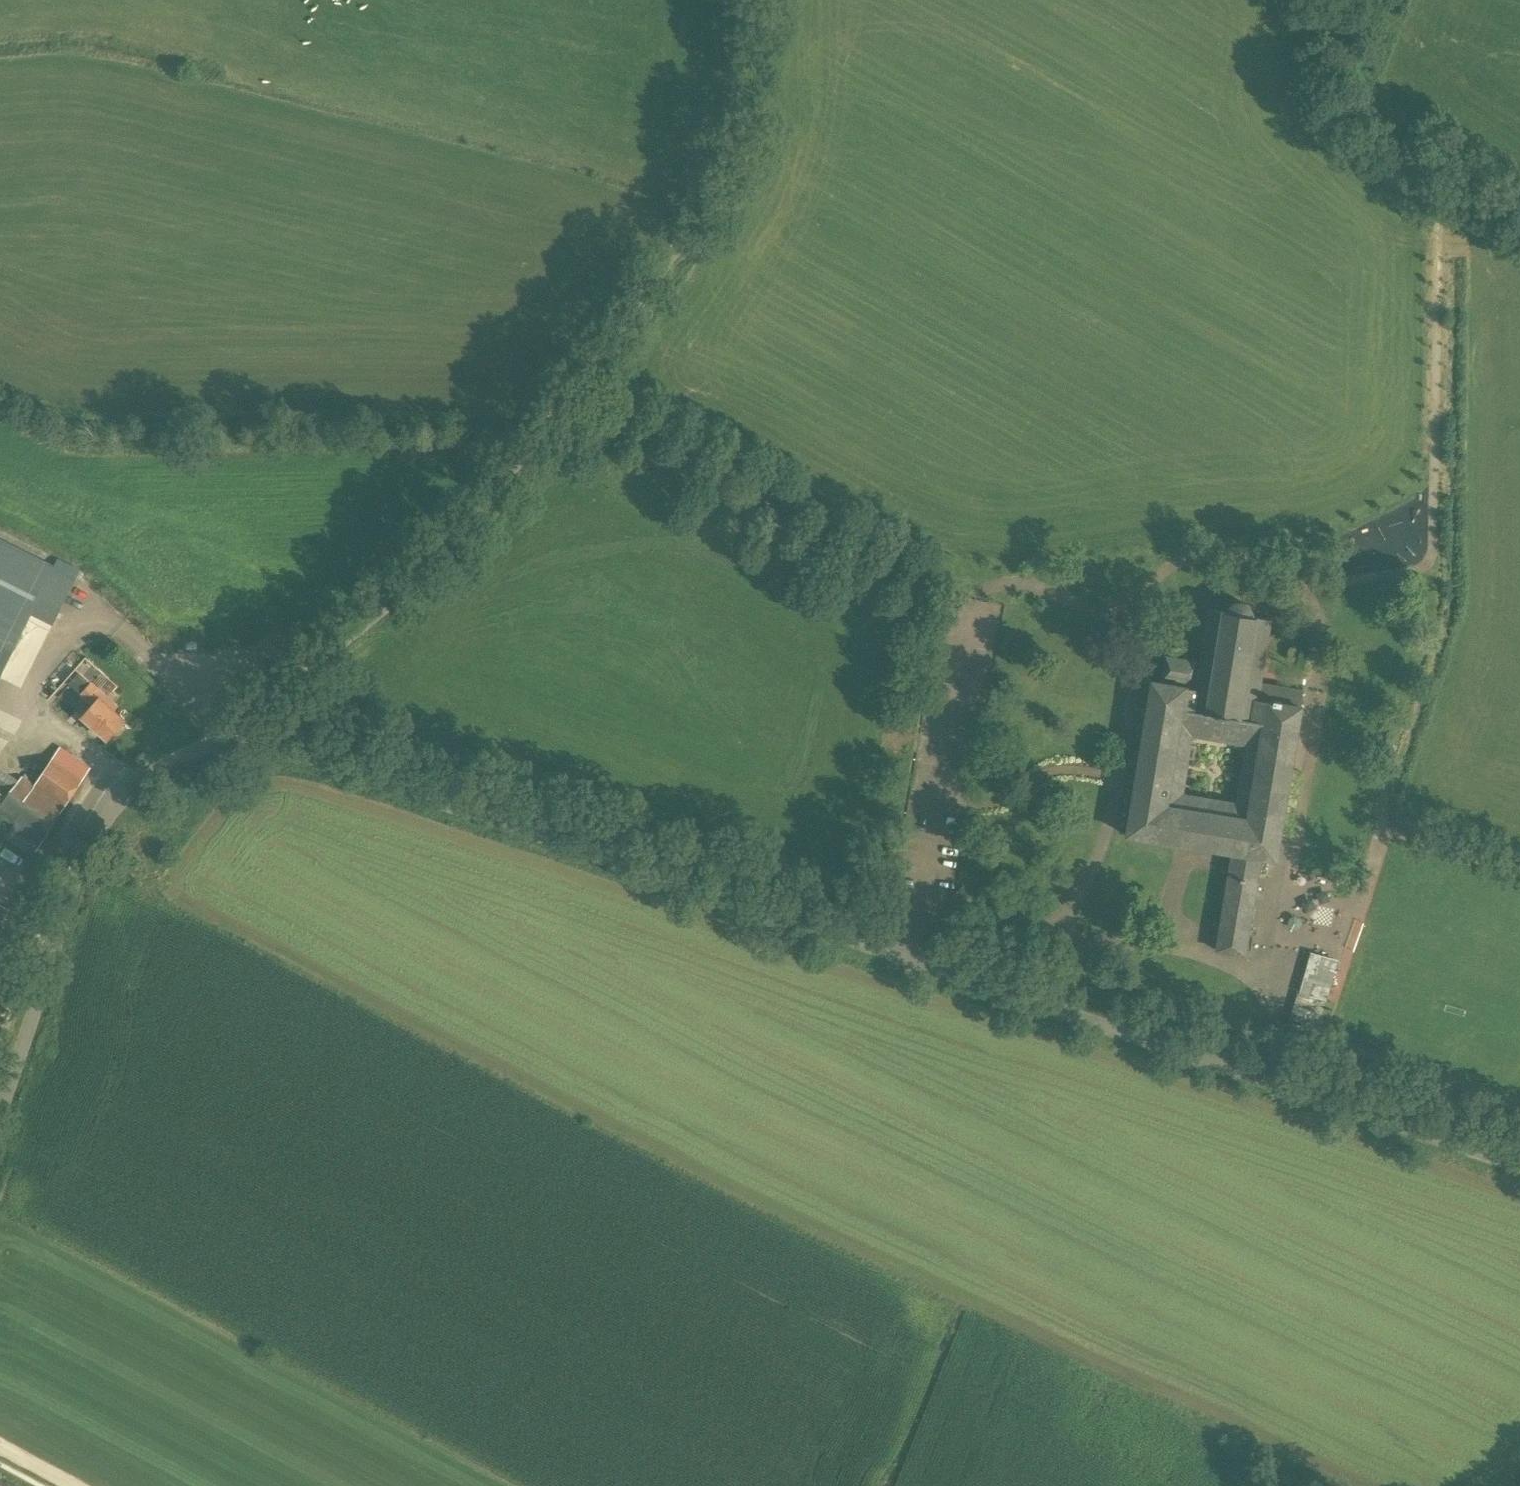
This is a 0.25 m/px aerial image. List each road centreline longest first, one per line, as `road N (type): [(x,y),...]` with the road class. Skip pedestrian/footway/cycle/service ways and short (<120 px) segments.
road 1 (unclassified): [(221,723),(1519,1158)]
road 2 (unclassified): [(221,723),(410,573),(500,487),(653,302),(727,144),(747,0)]
road 3 (unclassified): [(0,1092),(85,832),(109,800),(221,723)]
road 4 (track): [(1374,0),(1409,67),(1408,144)]

